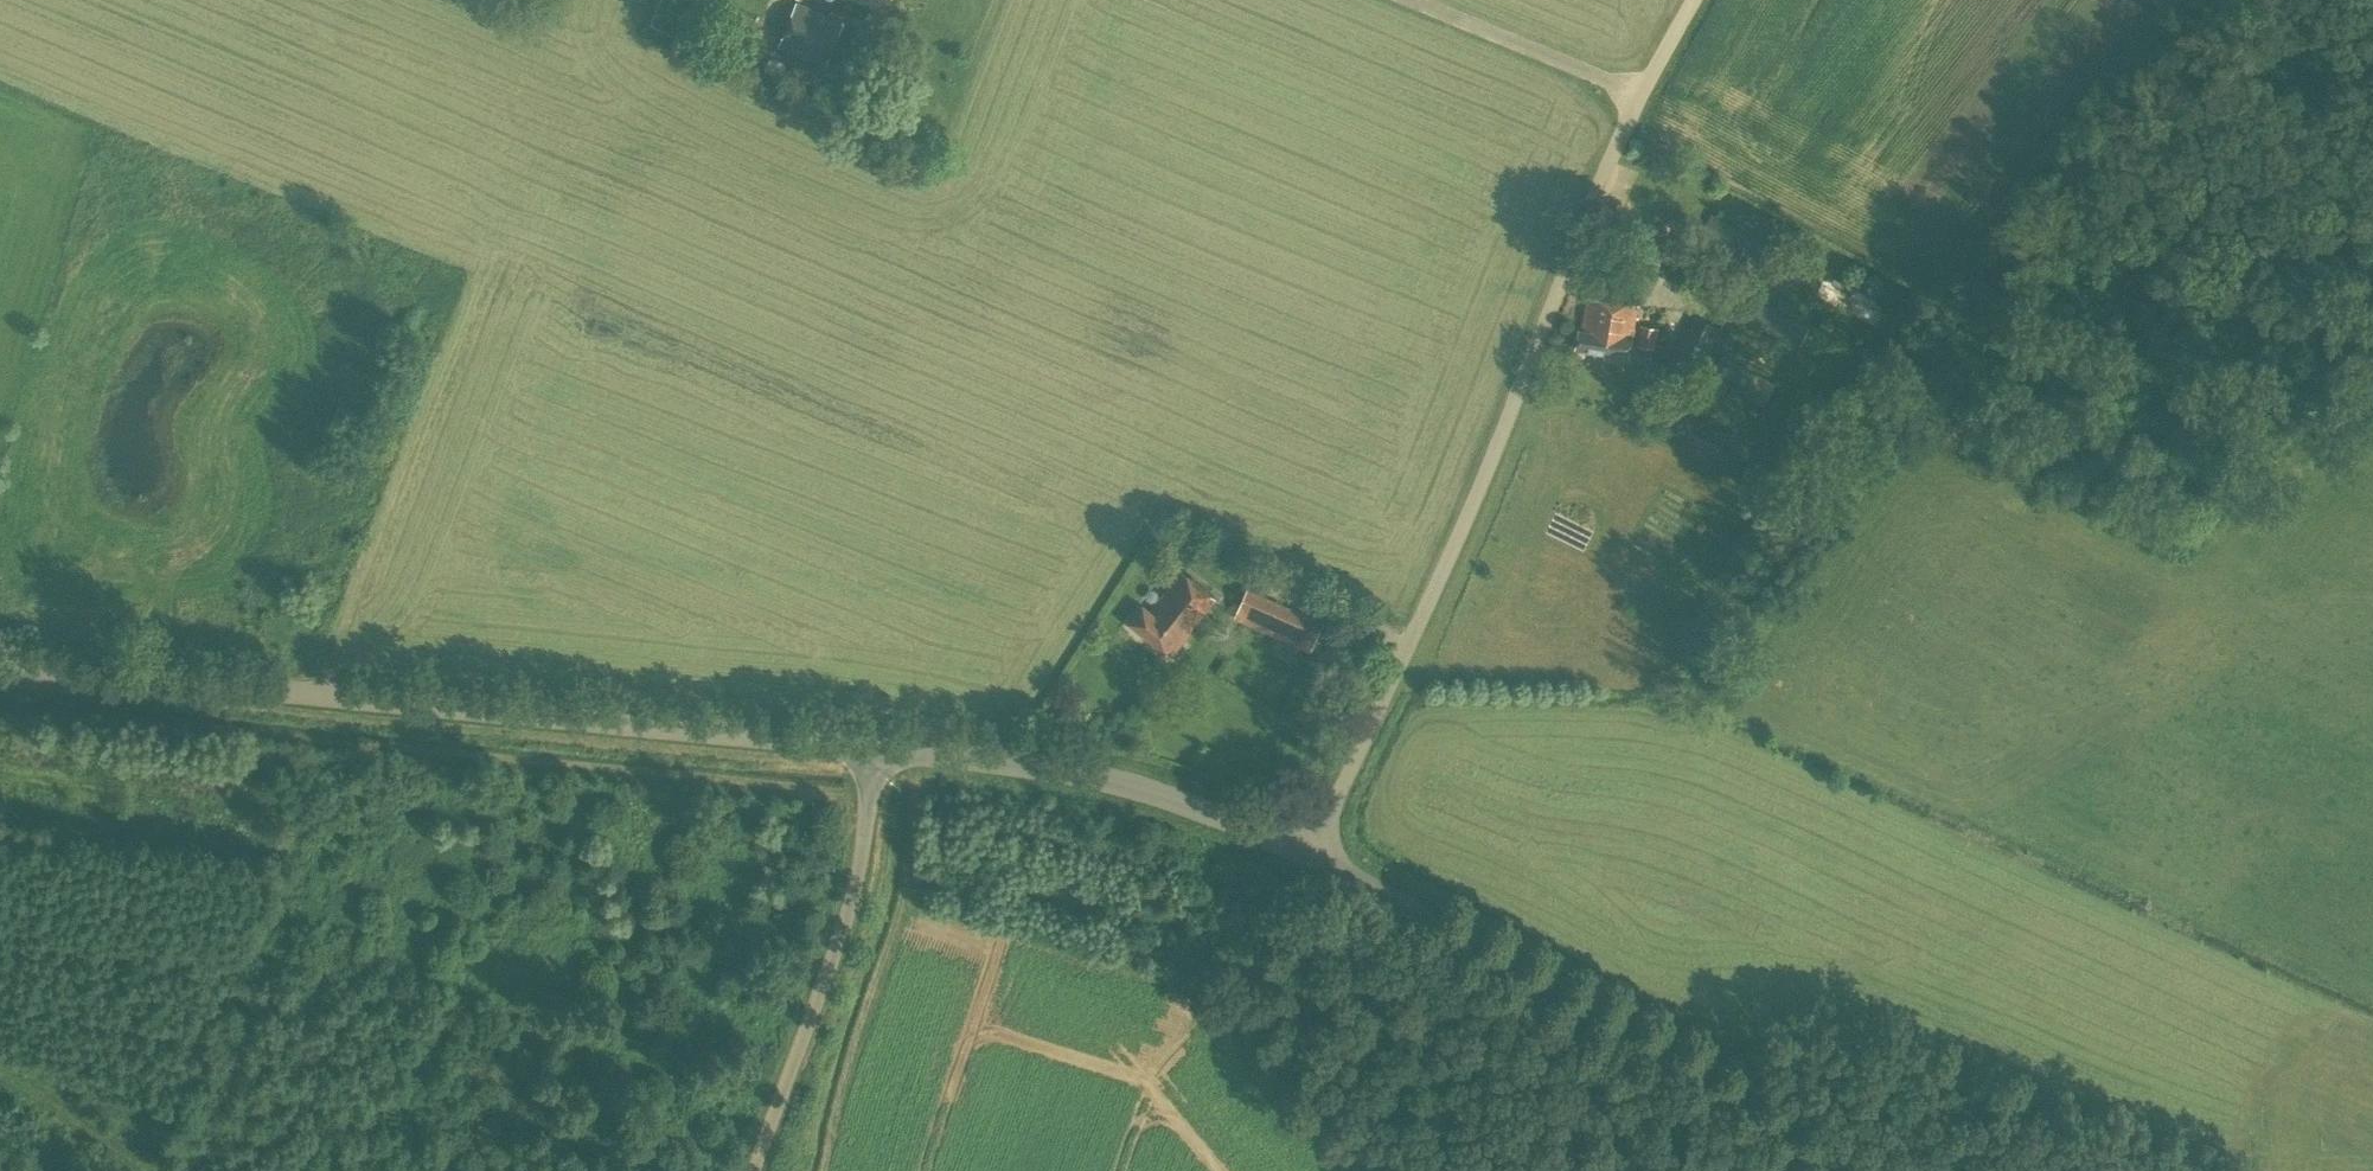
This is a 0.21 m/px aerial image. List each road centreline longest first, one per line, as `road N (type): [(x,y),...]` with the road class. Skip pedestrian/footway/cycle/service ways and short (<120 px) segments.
road 1 (unclassified): [(1306,856),(1508,424),(1639,100),(1697,0)]
road 2 (tertiary): [(876,751),(0,667)]
road 3 (tertiary): [(1840,1170),(1631,1034),(1306,856)]
road 4 (tertiary): [(1306,856),(1096,781),(876,751)]
road 5 (unclassified): [(755,1170),(842,941),(863,863),(876,751)]

